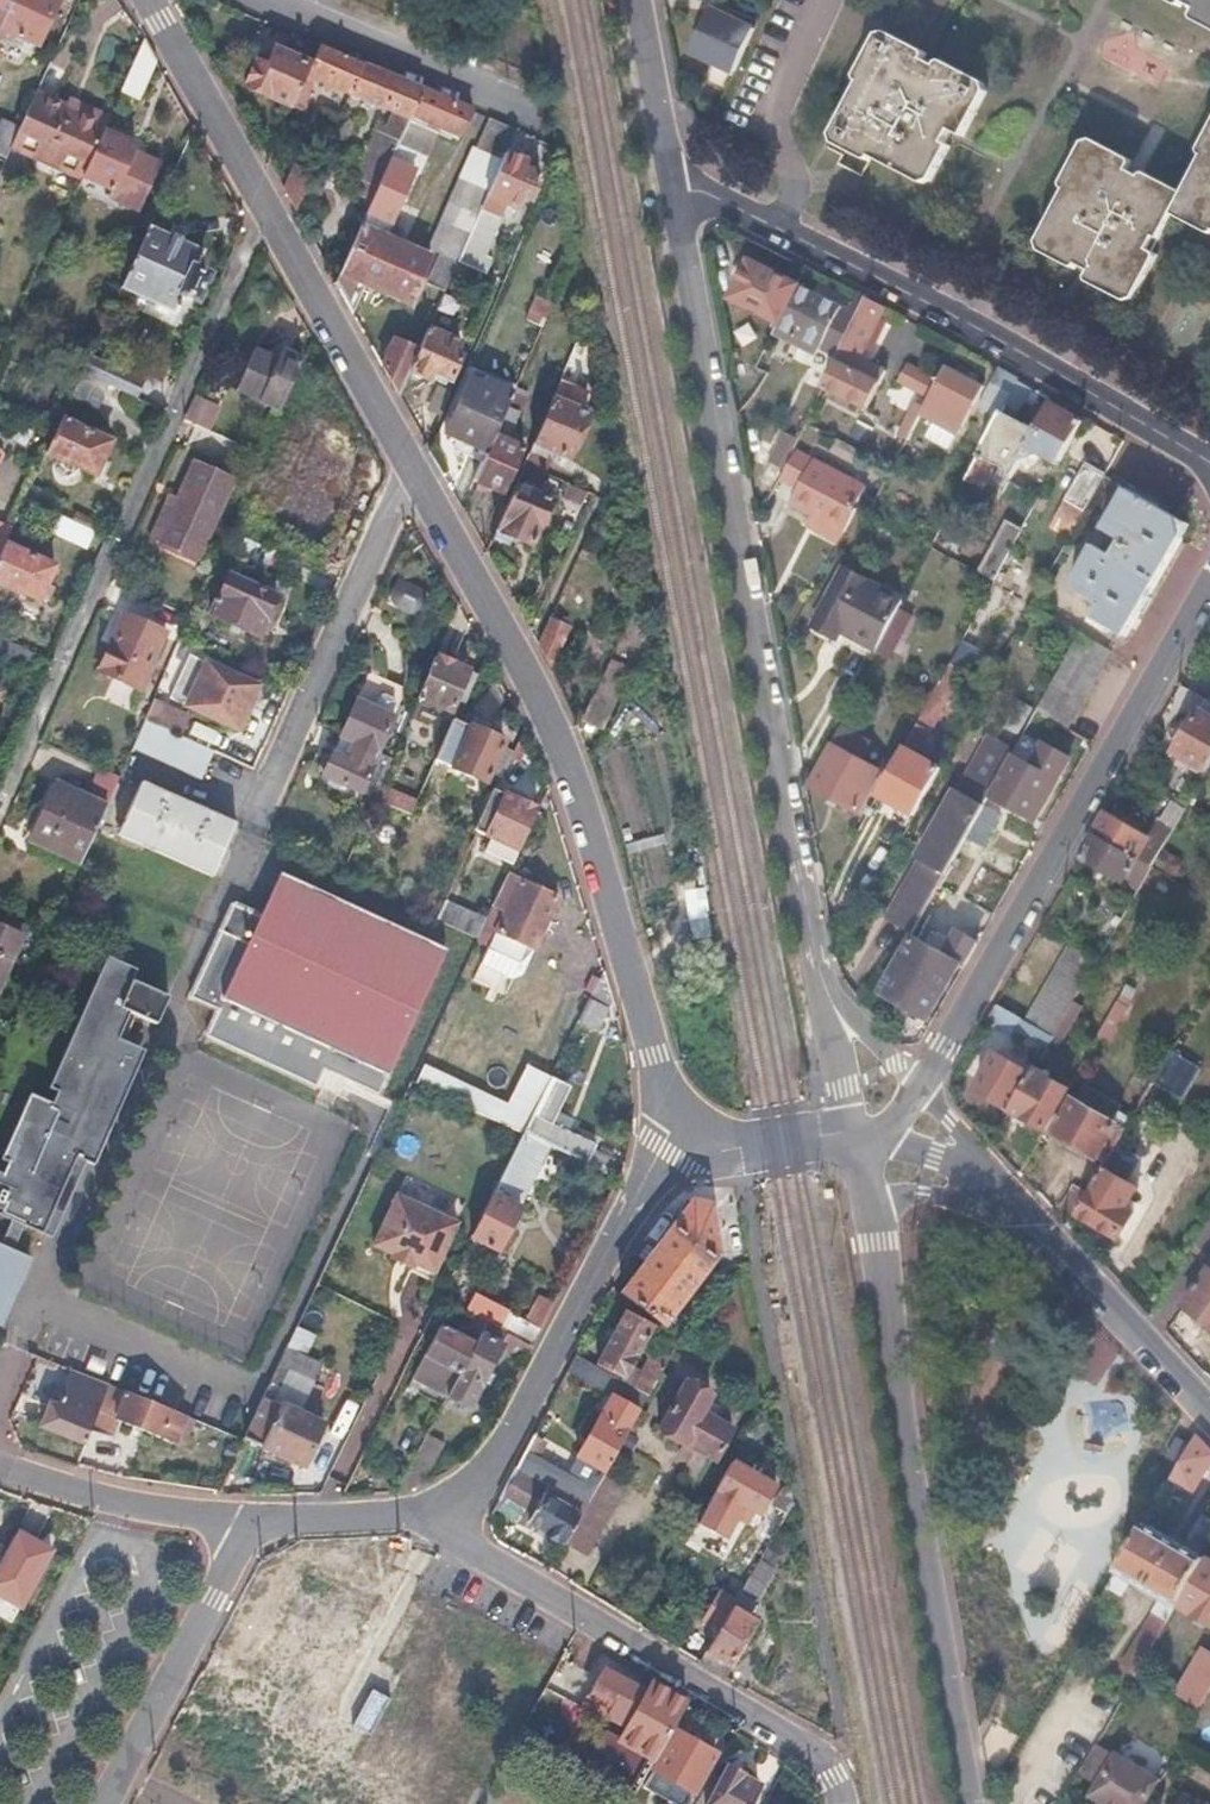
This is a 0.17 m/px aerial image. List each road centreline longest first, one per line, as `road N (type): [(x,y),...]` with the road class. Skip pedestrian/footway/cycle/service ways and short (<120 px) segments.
road 1 (residential): [(673,190),(818,971)]
road 2 (residential): [(665,1093),(559,743),(411,469)]
road 3 (residential): [(1209,462),(979,329),(696,191),(673,190)]
road 4 (residential): [(865,1214),(973,1803)]
road 5 (residential): [(918,1087),(1209,582)]
road 6 (residential): [(411,469),(151,0)]
road 7 (residential): [(433,1516),(458,1539),(812,1749),(843,1803)]
road 8 (residential): [(433,1516),(502,1445),(655,1171)]
road 9 (residential): [(411,469),(250,831)]
road 10 (residential): [(250,1524),(104,1803)]
road 11 (residential): [(544,112),(274,0)]
road 12 (residential): [(1209,1407),(1029,1218)]
road 13 (residential): [(0,1463),(125,1504),(250,1524)]
road 14 (residential): [(673,190),(637,0)]
road 15 (residential): [(250,1524),(433,1516)]
road 16 (residential): [(818,971),(852,1137)]
road 17 (residential): [(1029,1218),(923,1198),(865,1214)]
road 18 (residential): [(818,971),(918,1087)]
road 19 (residential): [(976,1164),(852,1137)]

